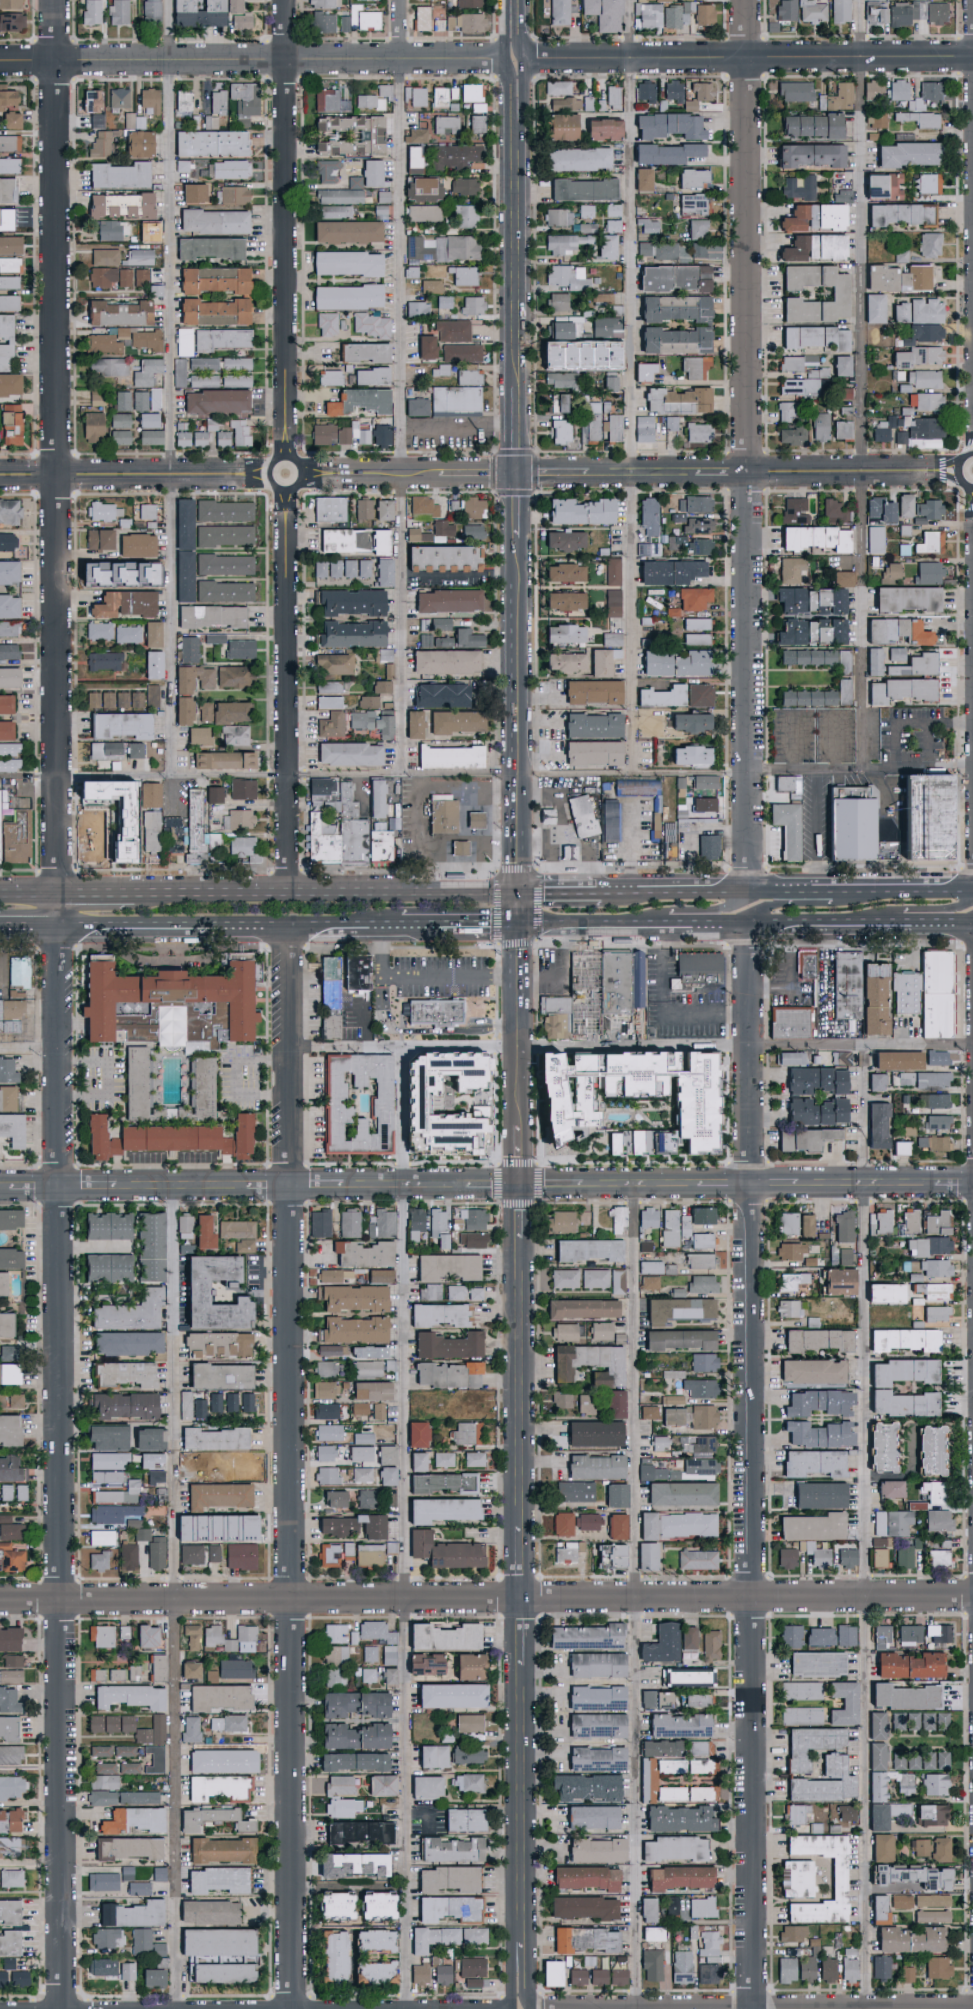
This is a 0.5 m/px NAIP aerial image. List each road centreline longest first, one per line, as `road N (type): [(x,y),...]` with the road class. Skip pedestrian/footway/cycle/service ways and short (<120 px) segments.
road 1 (residential): [(753,2008),(749,928)]
road 2 (residential): [(294,2008),(290,930)]
road 3 (residential): [(62,2008),(63,931)]
road 4 (residential): [(0,1188),(972,1185)]
road 5 (residential): [(0,1600),(972,1597)]
road 6 (residential): [(63,898),(56,0)]
road 7 (residential): [(749,893),(745,0)]
road 8 (residential): [(0,64),(510,61)]
road 9 (residential): [(287,457),(285,0)]
road 10 (primary): [(523,929),(972,926)]
road 11 (residential): [(524,61),(972,59)]
road 12 (residential): [(519,475),(957,472)]
road 13 (residential): [(291,896),(291,498)]
road 14 (primary): [(524,895),(135,897)]
road 15 (primary): [(972,889),(602,894)]
road 16 (secondary): [(519,539),(524,895)]
road 17 (secondary): [(510,61),(510,363),(519,384)]
road 18 (secondary): [(523,1525),(522,1240)]
road 19 (secondary): [(524,1942),(523,1667)]
road 20 (residential): [(0,478),(268,477)]
road 21 (secondary): [(519,384),(524,124)]
road 22 (primary): [(63,931),(290,930)]
road 23 (residential): [(309,475),(519,475)]
road 24 (secondary): [(522,1131),(523,929)]
road 25 (residential): [(300,461),(281,458),(270,467),(267,479),(278,496),(303,492),(309,475),(300,461)]
road 26 (primary): [(858,891),(831,906),(771,906),(749,928)]

